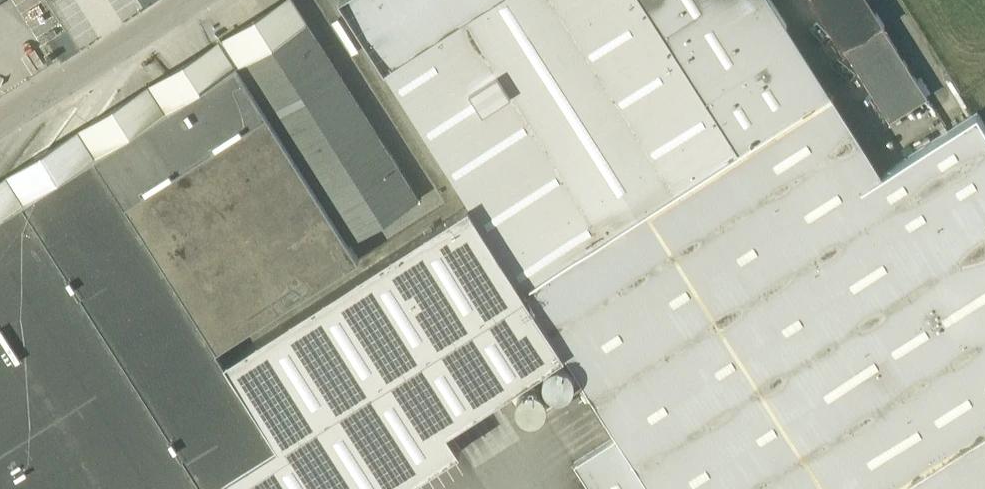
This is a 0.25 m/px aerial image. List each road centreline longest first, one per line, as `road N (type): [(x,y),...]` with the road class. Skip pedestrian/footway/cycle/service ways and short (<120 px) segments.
road 1 (unclassified): [(0,127),(197,0)]

